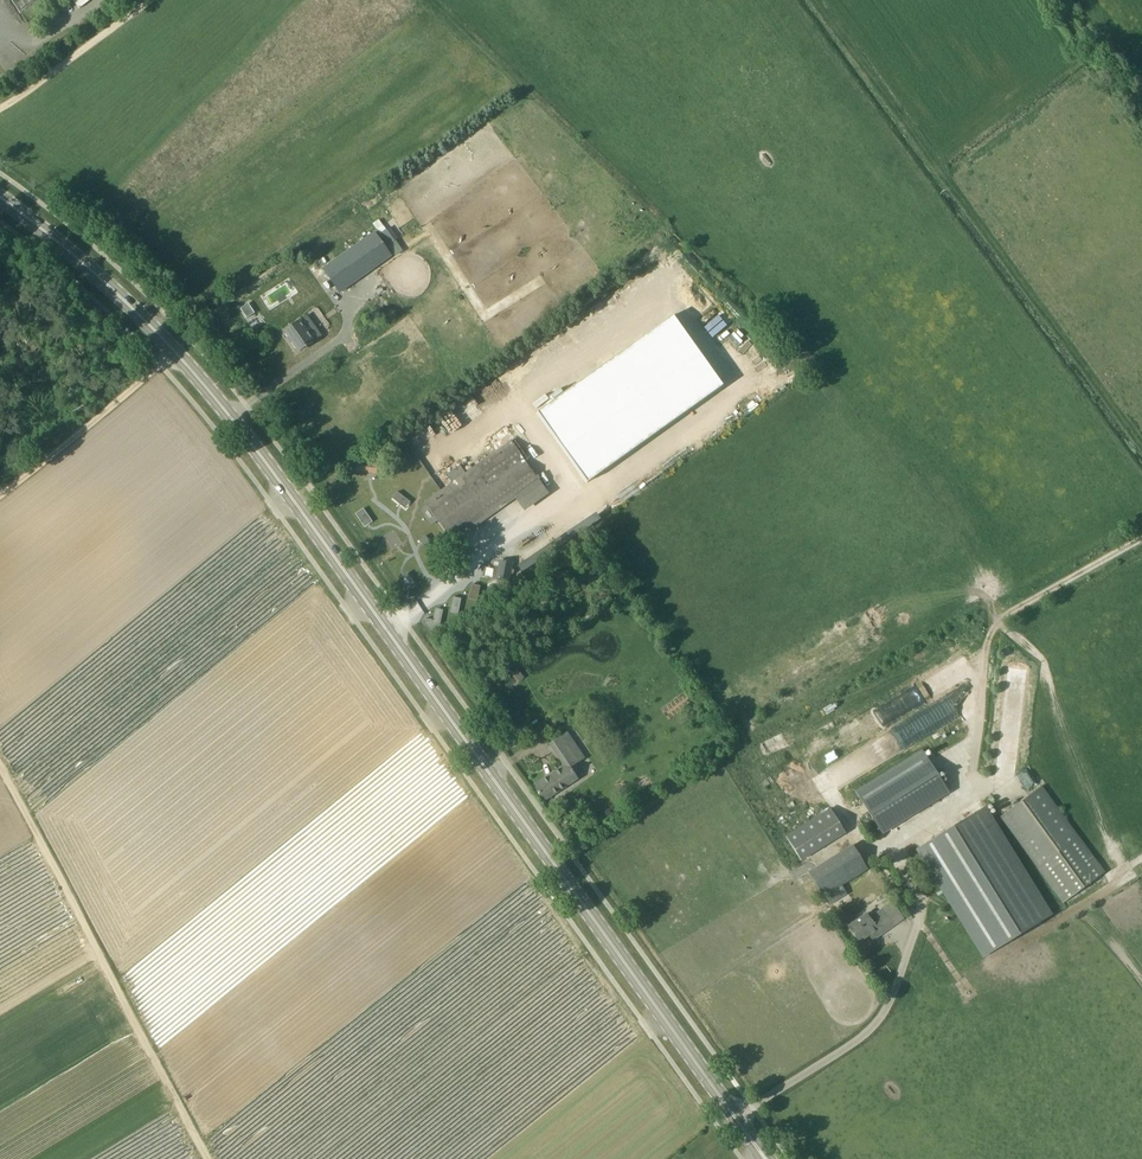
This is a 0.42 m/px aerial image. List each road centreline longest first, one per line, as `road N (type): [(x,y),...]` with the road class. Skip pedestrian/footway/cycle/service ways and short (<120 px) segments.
road 1 (secondary): [(763,1156),(272,466),(135,311),(0,196)]
road 2 (track): [(208,1158),(0,764)]
road 3 (track): [(1141,538),(996,621),(979,654),(979,756),(962,807)]
road 4 (track): [(0,497),(176,352)]
road 5 (track): [(0,109),(150,0)]
road 6 (track): [(1141,116),(1056,0)]

